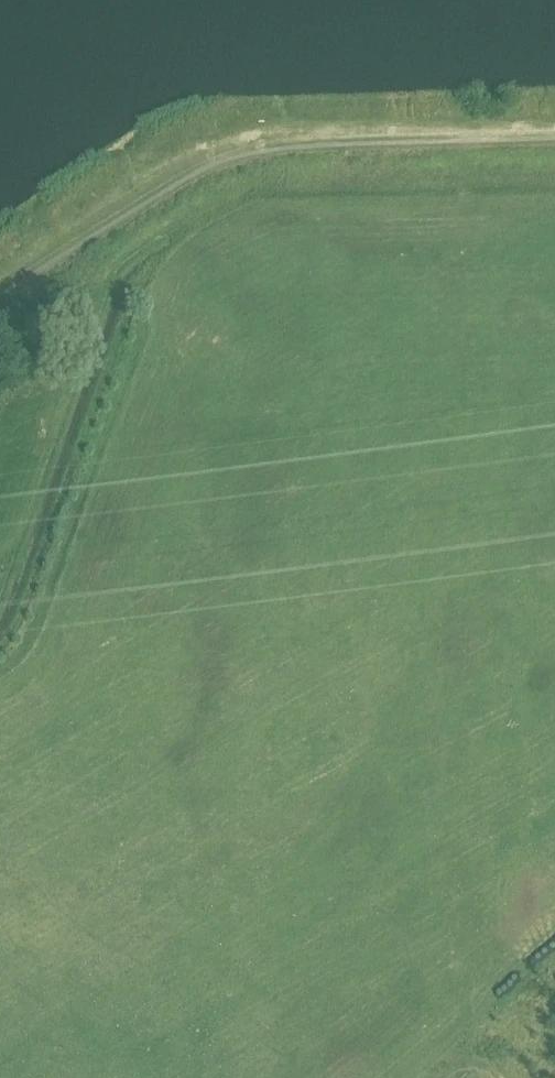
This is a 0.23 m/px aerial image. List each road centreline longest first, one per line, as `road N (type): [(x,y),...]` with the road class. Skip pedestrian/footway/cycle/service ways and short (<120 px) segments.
road 1 (track): [(554,123),(233,140),(133,183),(0,267)]

